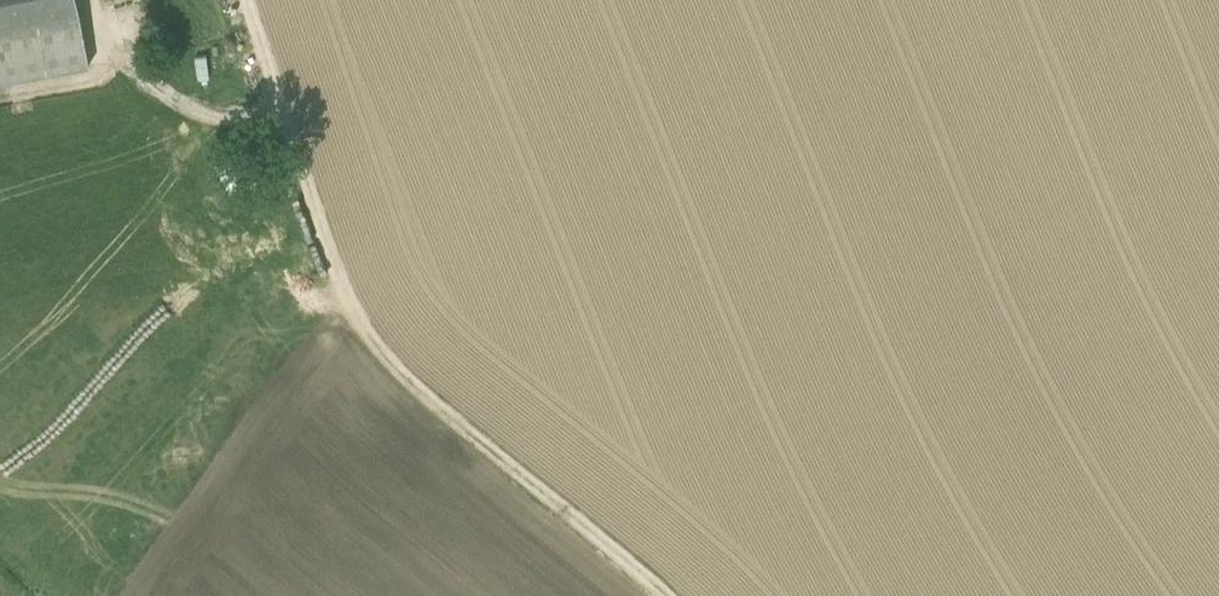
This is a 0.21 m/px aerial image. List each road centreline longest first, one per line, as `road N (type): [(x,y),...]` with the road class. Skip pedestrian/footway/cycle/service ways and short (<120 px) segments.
road 1 (track): [(665,595),(423,386),(373,331),(330,251),(245,0)]

